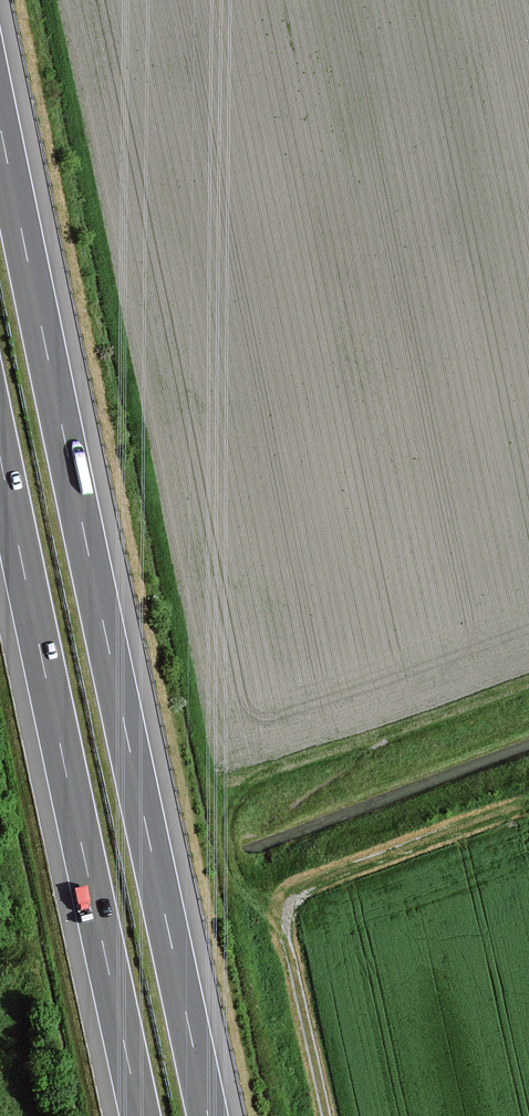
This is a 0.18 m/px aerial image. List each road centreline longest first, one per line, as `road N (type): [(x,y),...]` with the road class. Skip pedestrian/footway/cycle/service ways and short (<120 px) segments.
road 1 (motorway): [(208,1115),(0,123)]
road 2 (motorway): [(0,457),(139,1115)]
road 3 (track): [(528,804),(310,887),(294,901),(288,926),(326,1115)]

